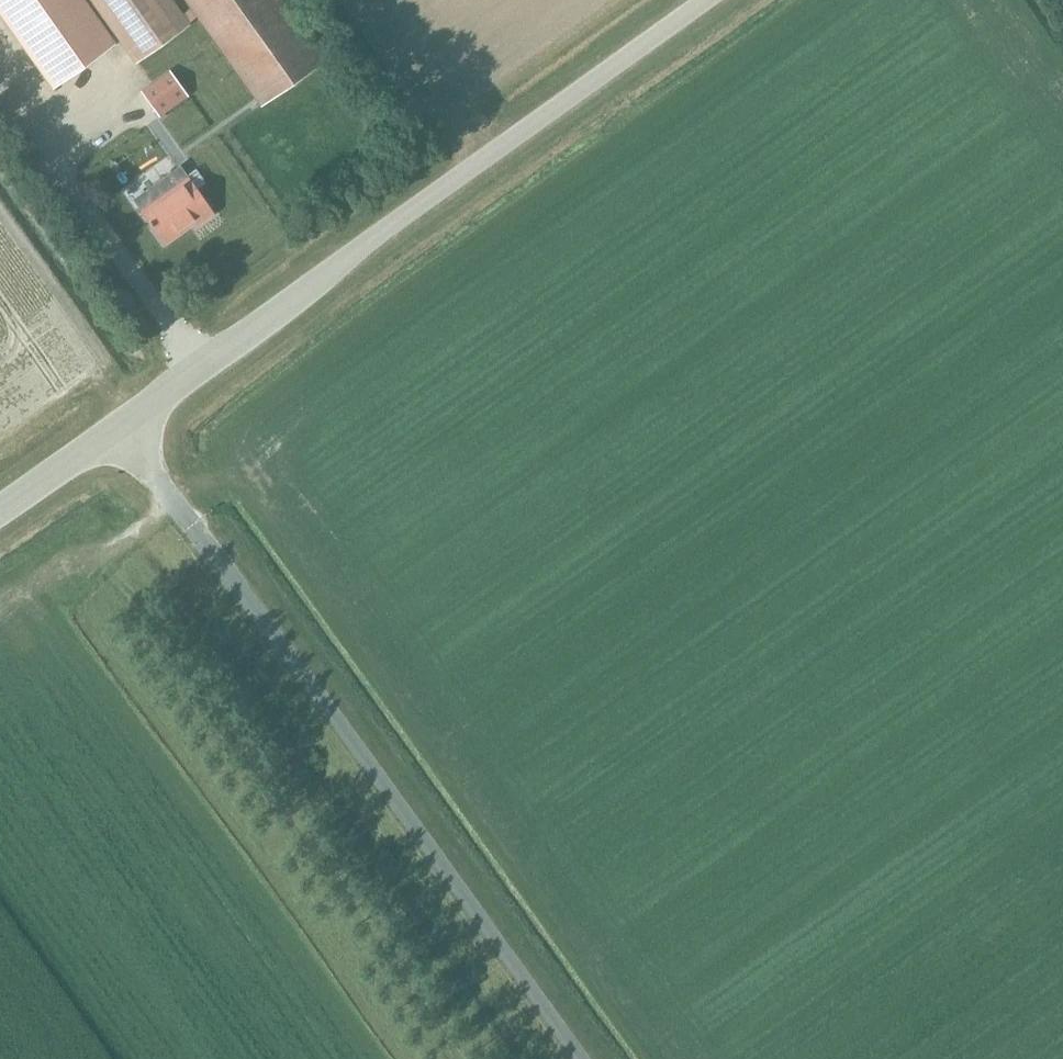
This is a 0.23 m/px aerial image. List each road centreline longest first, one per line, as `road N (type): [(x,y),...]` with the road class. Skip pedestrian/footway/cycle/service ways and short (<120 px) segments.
road 1 (unclassified): [(580,1058),(117,426)]
road 2 (unclassified): [(117,426),(708,0)]
road 3 (unclassified): [(0,510),(117,426)]

